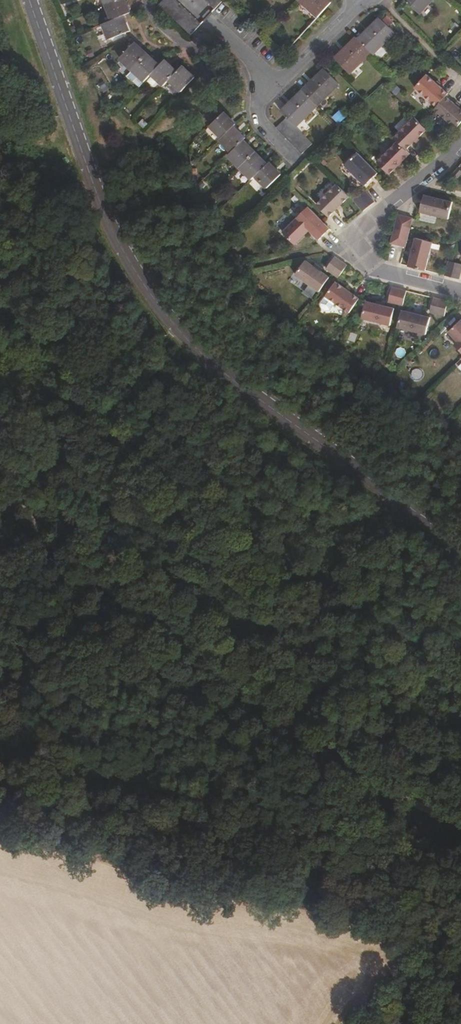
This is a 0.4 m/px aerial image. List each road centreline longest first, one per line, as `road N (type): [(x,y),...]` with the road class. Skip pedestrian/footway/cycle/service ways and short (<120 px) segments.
road 1 (unclassified): [(29,0),(122,248),(188,344),(460,544)]
road 2 (residential): [(460,292),(388,272),(355,241),(460,146)]
road 3 (residential): [(366,2),(249,105),(251,121),(287,156)]

